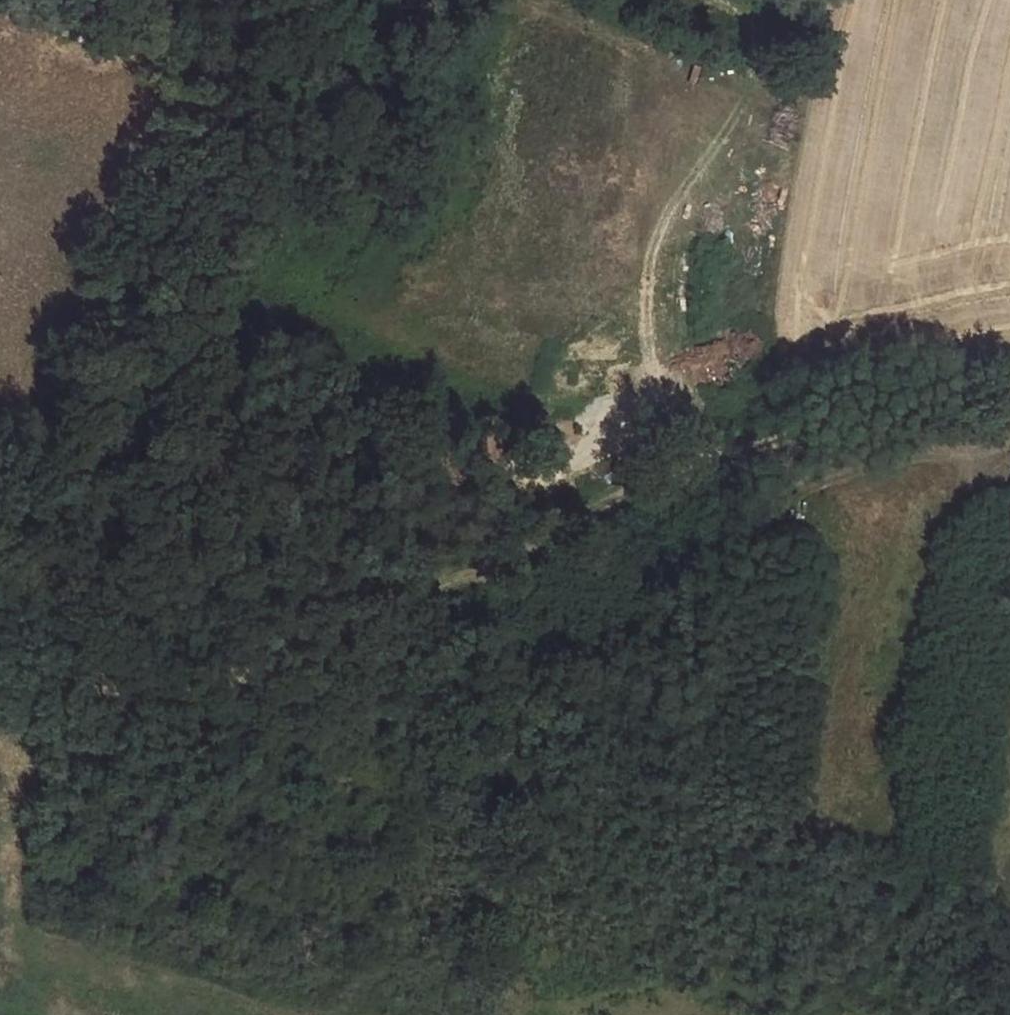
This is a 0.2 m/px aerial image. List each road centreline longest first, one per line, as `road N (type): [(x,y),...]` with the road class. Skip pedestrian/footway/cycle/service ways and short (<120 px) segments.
road 1 (track): [(0,691),(223,683),(452,583),(654,480),(766,441),(1009,384)]

